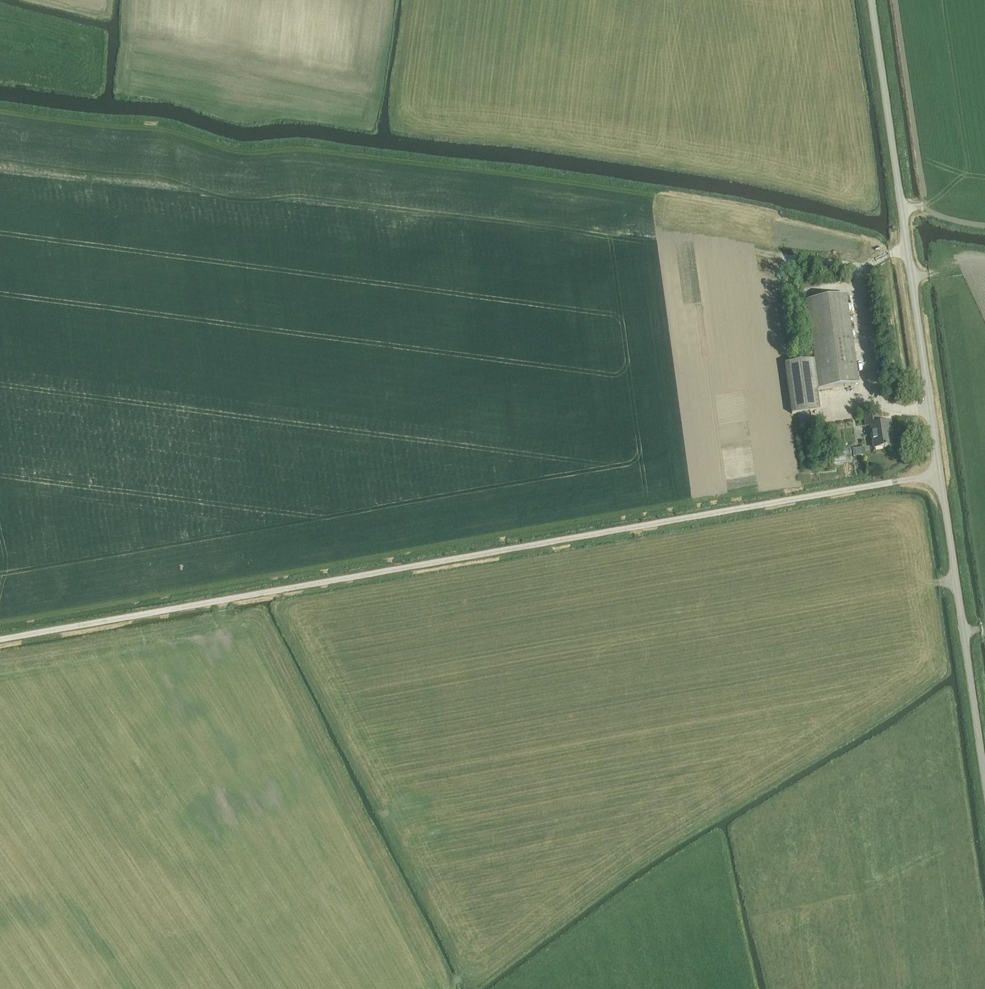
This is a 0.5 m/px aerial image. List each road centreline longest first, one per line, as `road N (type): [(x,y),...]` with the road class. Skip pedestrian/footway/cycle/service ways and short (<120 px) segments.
road 1 (unclassified): [(0,640),(940,476)]
road 2 (unclassified): [(940,476),(871,0)]
road 3 (unclassified): [(984,780),(940,476)]

